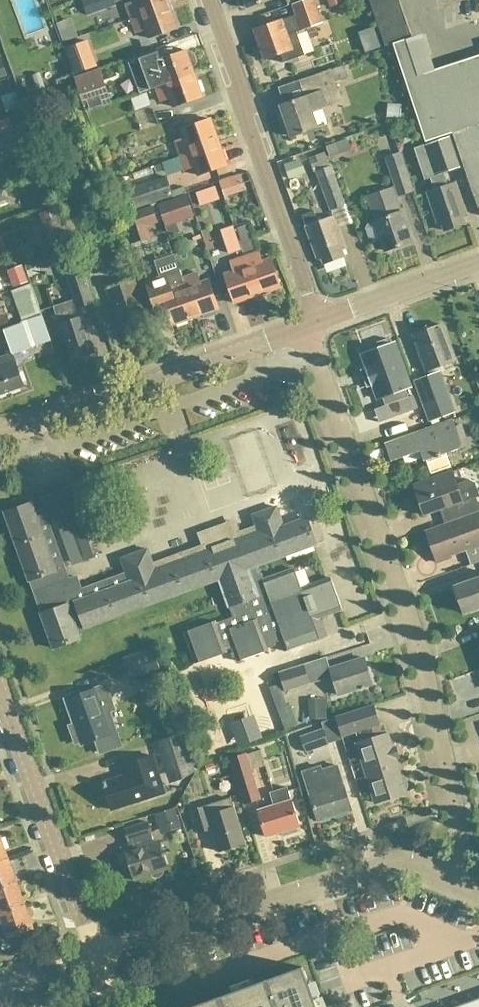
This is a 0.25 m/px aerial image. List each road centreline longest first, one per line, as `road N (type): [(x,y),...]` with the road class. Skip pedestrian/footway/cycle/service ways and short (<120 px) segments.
road 1 (residential): [(445,879),(455,850),(449,782),(413,627),(300,333)]
road 2 (residential): [(95,959),(388,867),(445,879)]
road 3 (residential): [(318,324),(203,0)]
road 4 (tertiary): [(0,439),(300,333)]
road 5 (tertiary): [(95,959),(0,691)]
road 6 (tertiary): [(318,324),(478,266)]

